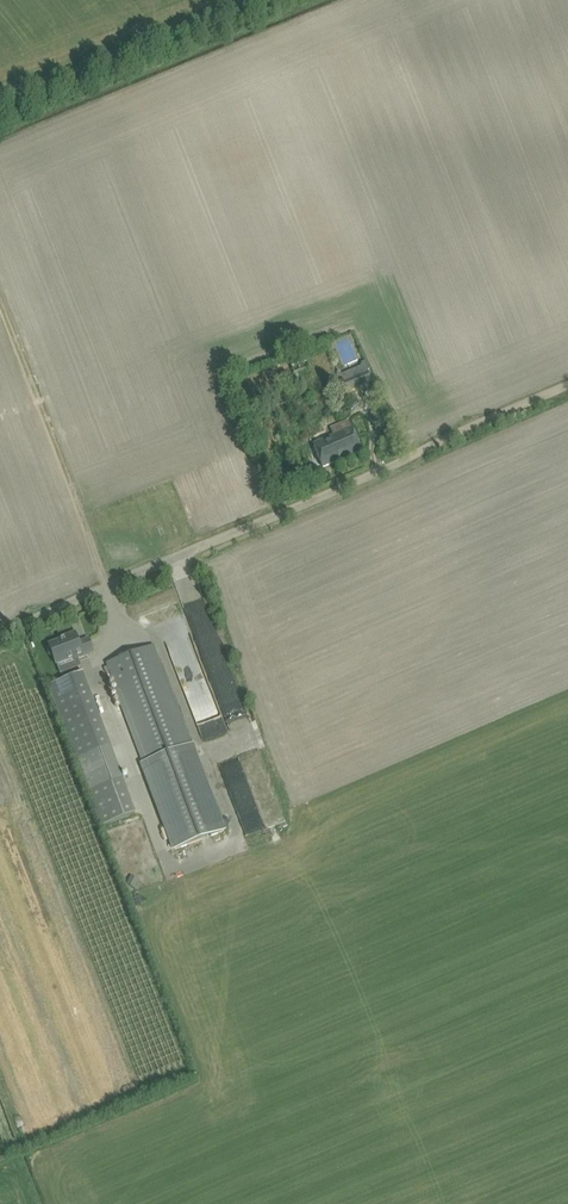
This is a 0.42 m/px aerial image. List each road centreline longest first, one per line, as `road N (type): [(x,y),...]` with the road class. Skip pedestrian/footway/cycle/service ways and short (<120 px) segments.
road 1 (track): [(209,544),(567,386)]
road 2 (track): [(110,586),(0,306)]
road 3 (unclassified): [(0,634),(209,544)]

